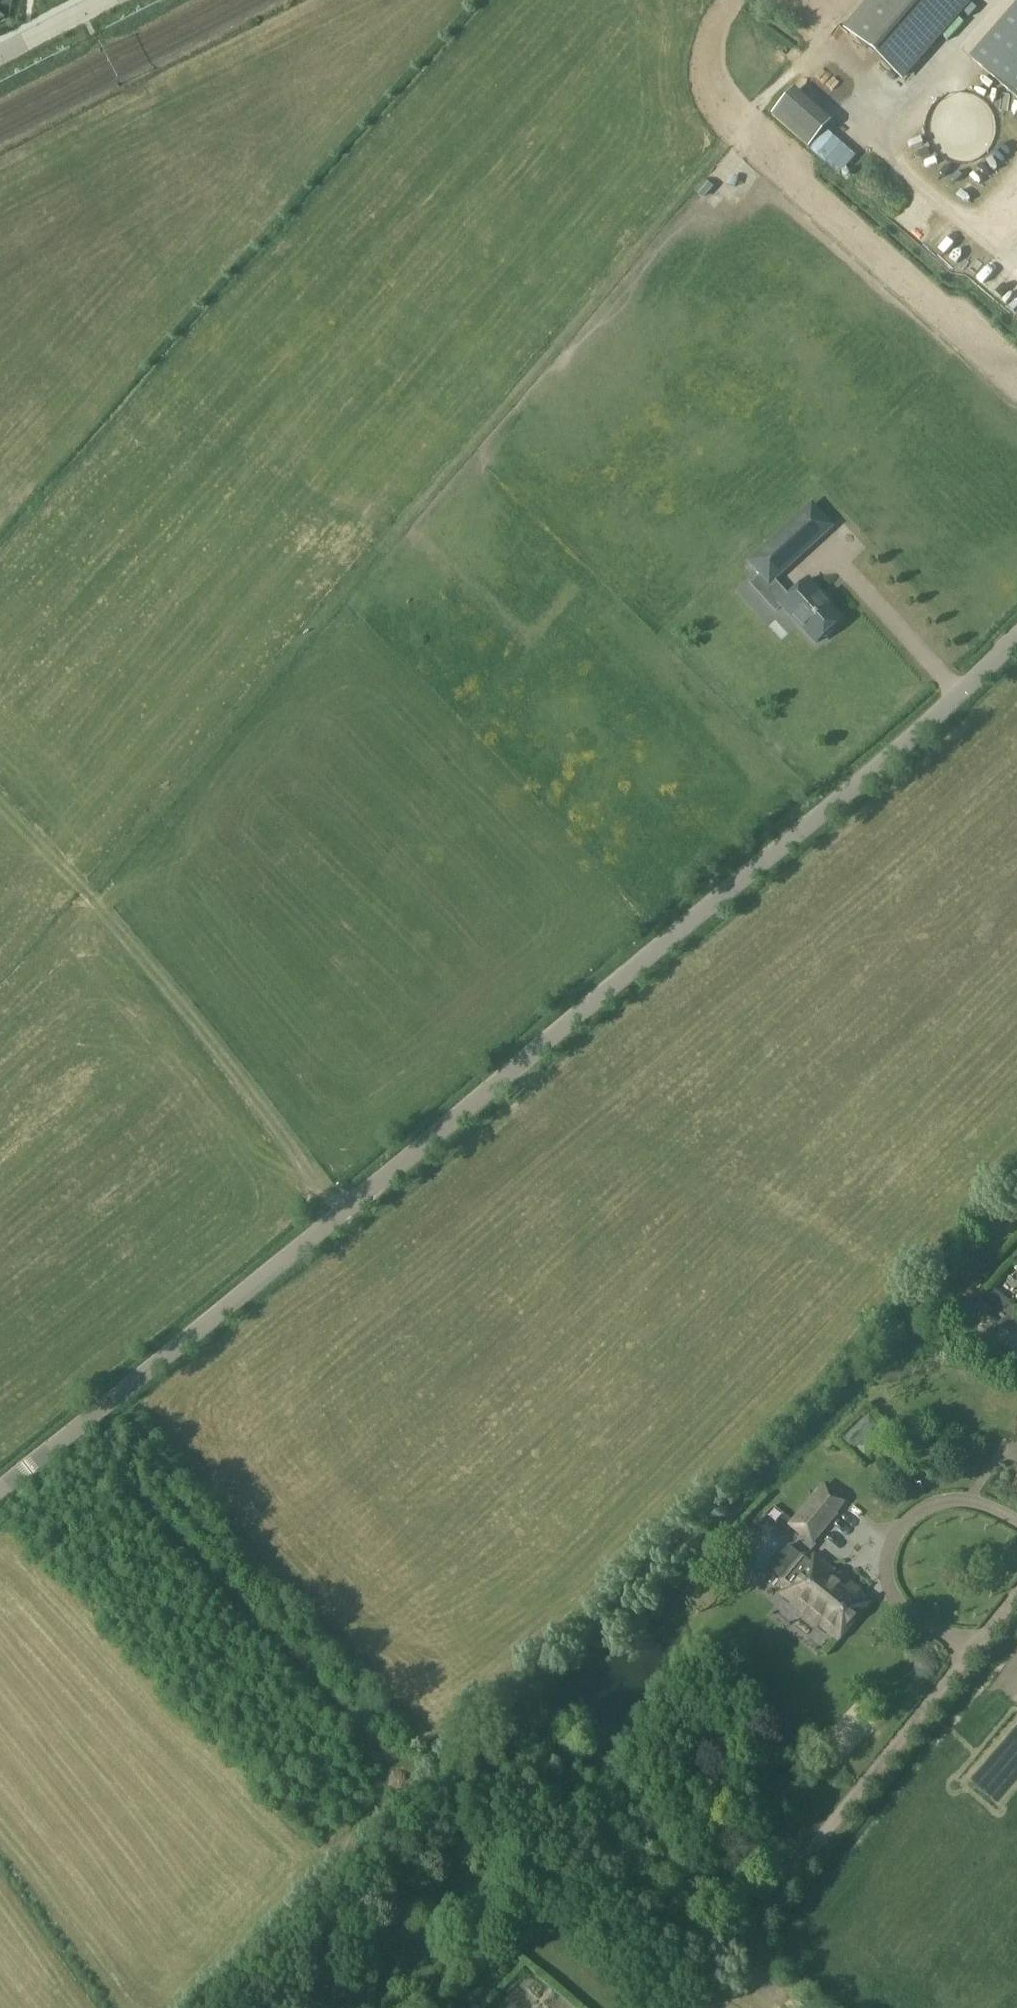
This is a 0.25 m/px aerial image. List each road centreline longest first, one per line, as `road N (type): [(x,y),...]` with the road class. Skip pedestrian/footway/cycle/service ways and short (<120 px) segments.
road 1 (unclassified): [(0,1490),(880,765),(1016,635)]
road 2 (residential): [(113,0),(0,58)]

